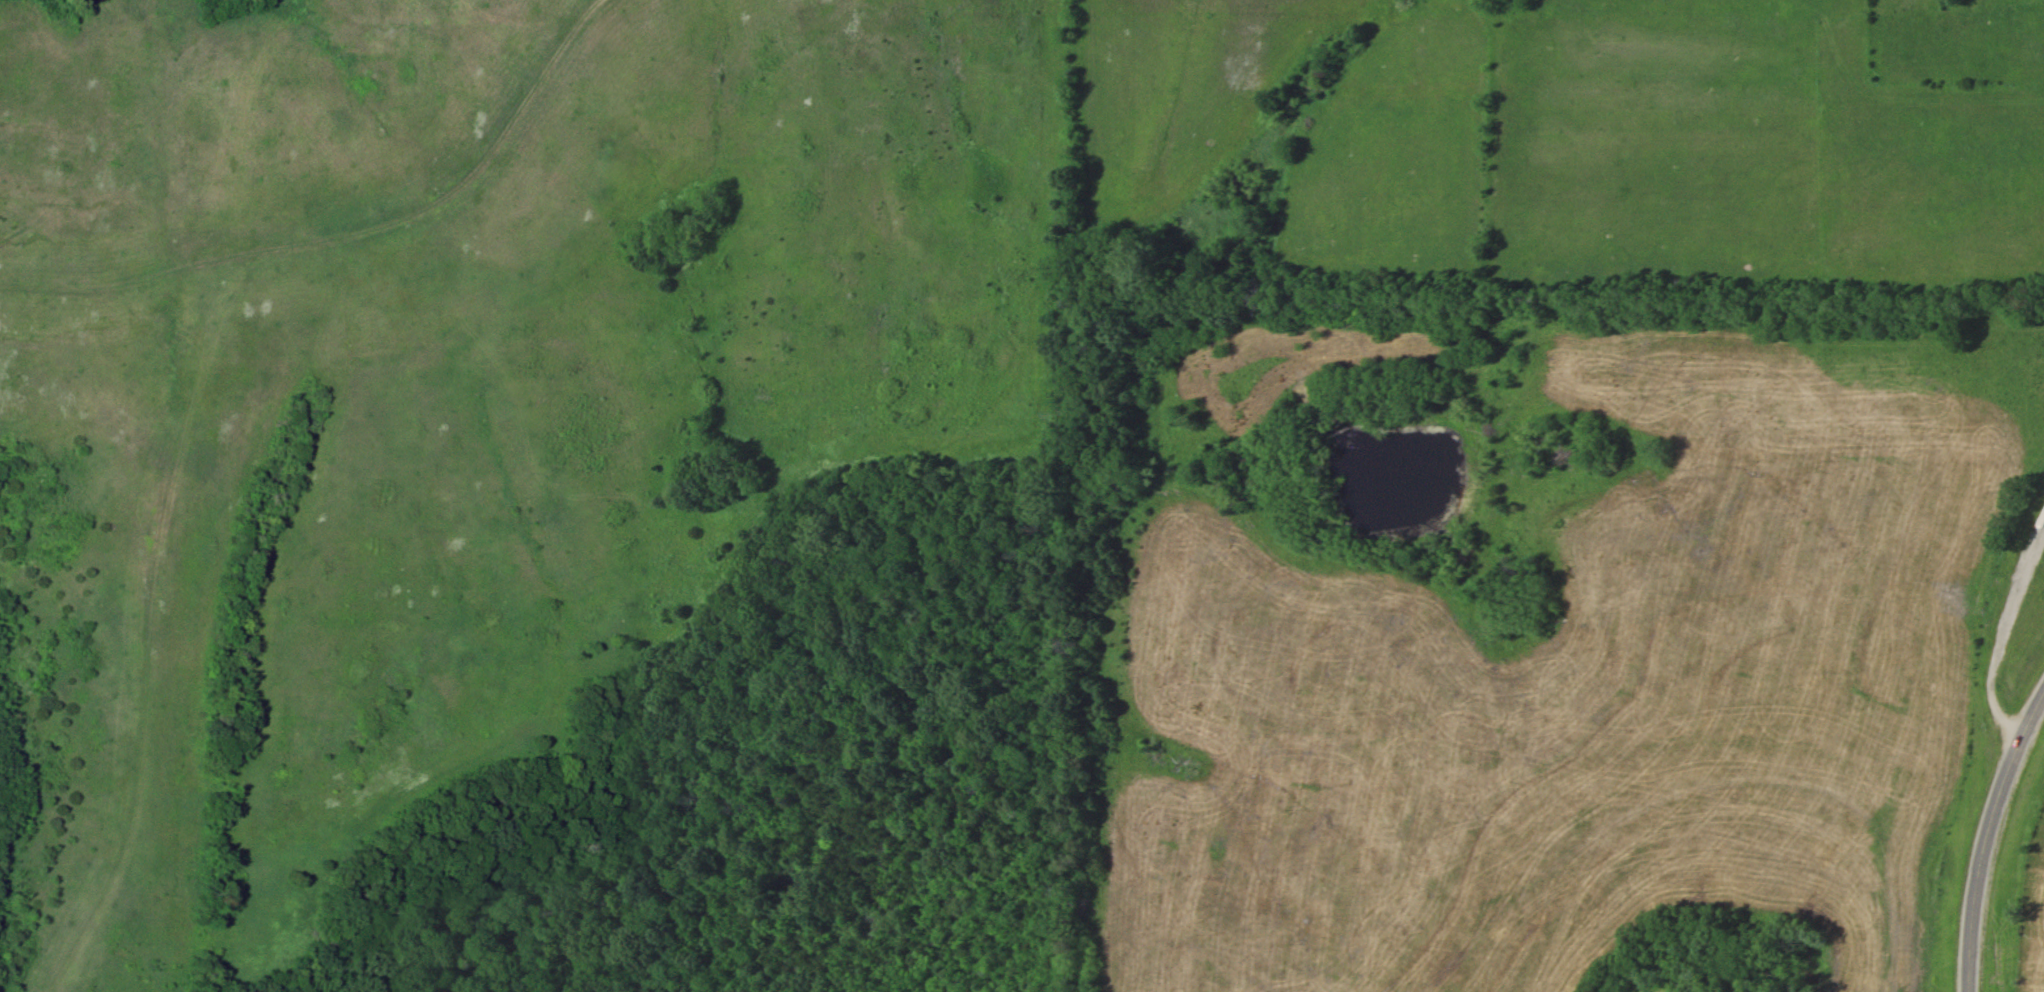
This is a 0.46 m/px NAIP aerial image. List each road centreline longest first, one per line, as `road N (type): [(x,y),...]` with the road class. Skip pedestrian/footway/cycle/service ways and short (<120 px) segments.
road 1 (tertiary): [(1970,991),(1974,898),(1989,824),(2043,687)]

